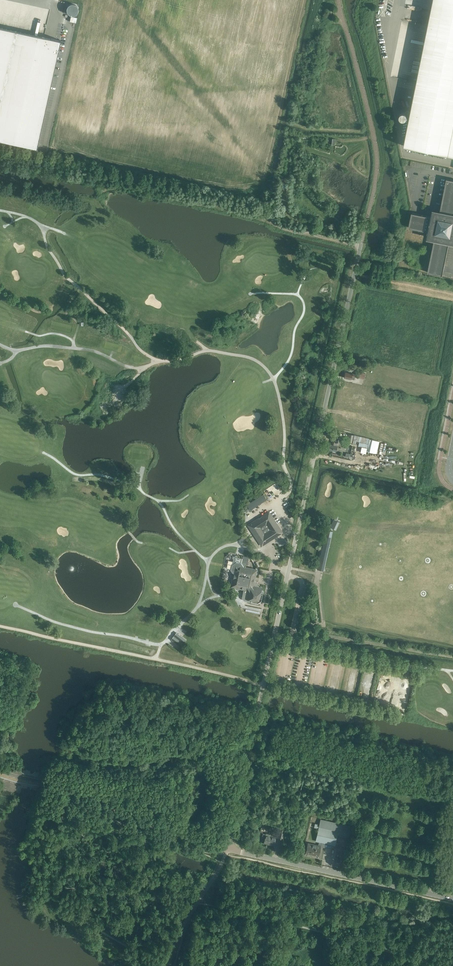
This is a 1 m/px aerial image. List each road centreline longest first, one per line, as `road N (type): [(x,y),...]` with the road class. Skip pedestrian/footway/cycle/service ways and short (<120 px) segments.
road 1 (unclassified): [(228,849),(362,242)]
road 2 (unclassified): [(228,849),(106,795),(0,772)]
road 3 (unclassified): [(452,899),(228,849)]

